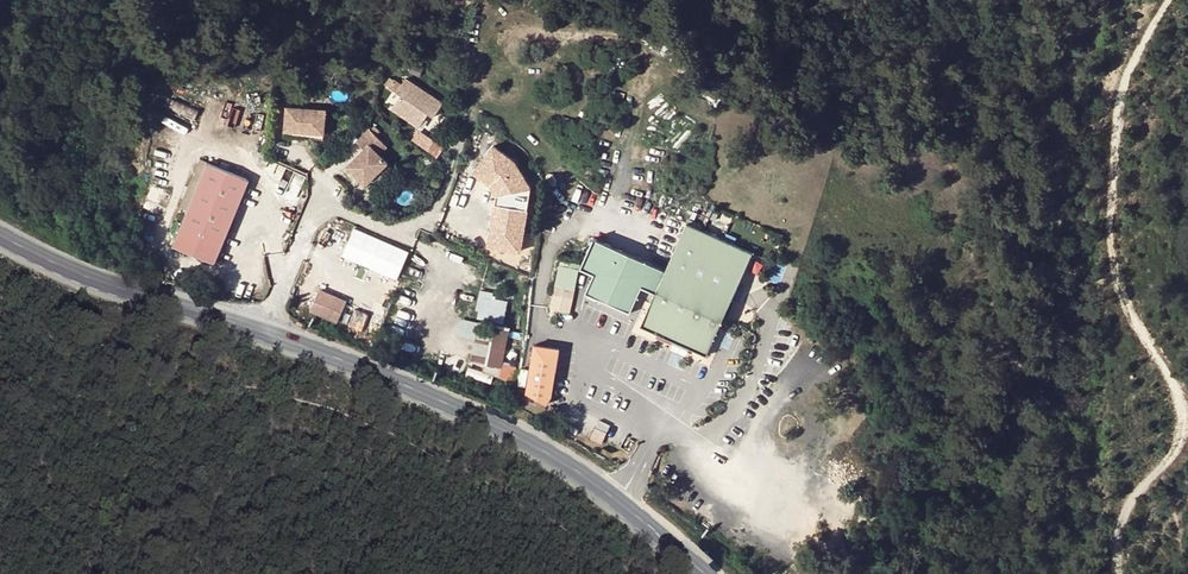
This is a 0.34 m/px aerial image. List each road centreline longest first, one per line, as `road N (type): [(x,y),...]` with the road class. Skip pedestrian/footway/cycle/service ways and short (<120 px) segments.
road 1 (secondary): [(266,332),(406,385),(592,478),(705,573)]
road 2 (track): [(605,221),(646,48),(599,35),(515,33),(489,54),(482,83),(492,103),(524,99),(553,58)]
road 3 (track): [(1174,0),(1125,92),(1117,269),(1180,378),(1187,408)]
road 4 (unclassified): [(266,332),(316,214),(332,209),(382,229),(403,229),(434,214),(453,174)]
road 5 (secondary): [(0,236),(108,284),(266,332)]
road 6 (track): [(1187,425),(1131,526),(1129,573)]

